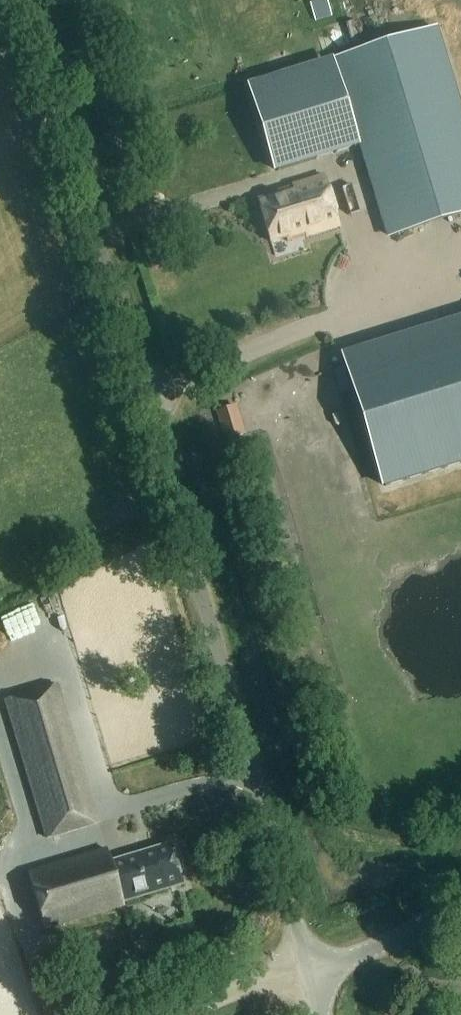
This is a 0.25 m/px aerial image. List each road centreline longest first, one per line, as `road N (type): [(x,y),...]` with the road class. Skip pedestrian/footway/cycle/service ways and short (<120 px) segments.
road 1 (unclassified): [(307,969),(26,0)]
road 2 (unclassified): [(460,906),(346,961),(307,969)]
road 3 (track): [(184,1014),(244,985),(307,969)]

